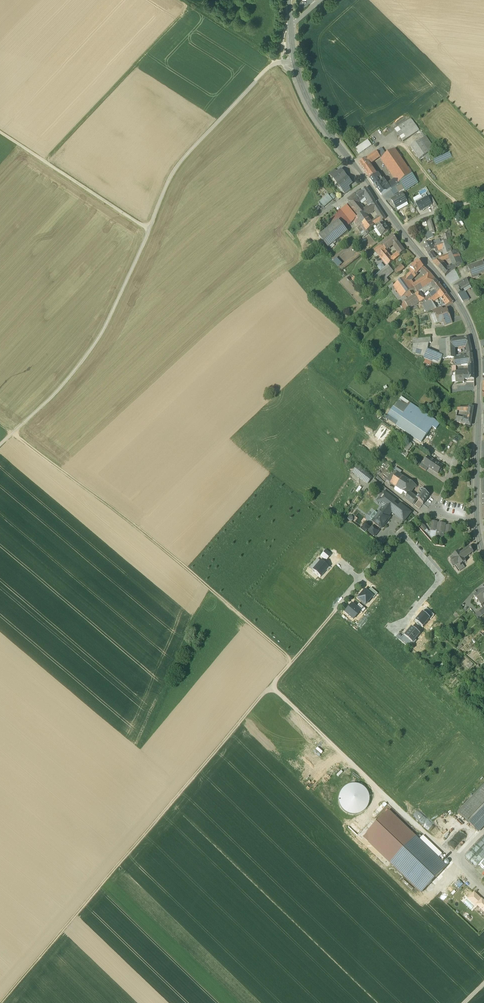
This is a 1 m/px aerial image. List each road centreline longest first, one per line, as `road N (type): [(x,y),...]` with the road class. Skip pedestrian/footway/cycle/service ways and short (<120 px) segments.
road 1 (track): [(1,1002),(335,611)]
road 2 (track): [(295,64),(266,71),(172,171),(100,337),(0,444)]
road 3 (track): [(293,660),(140,529),(0,426)]
road 4 (tertiary): [(477,447),(479,365),(464,310),(338,143)]
road 5 (track): [(483,889),(272,686)]
road 6 (track): [(43,160),(190,5)]
road 7 (track): [(0,132),(149,229)]
road 8 (tertiary): [(291,22),(303,90),(338,143)]
road 9 (residential): [(400,532),(441,577),(398,629)]

